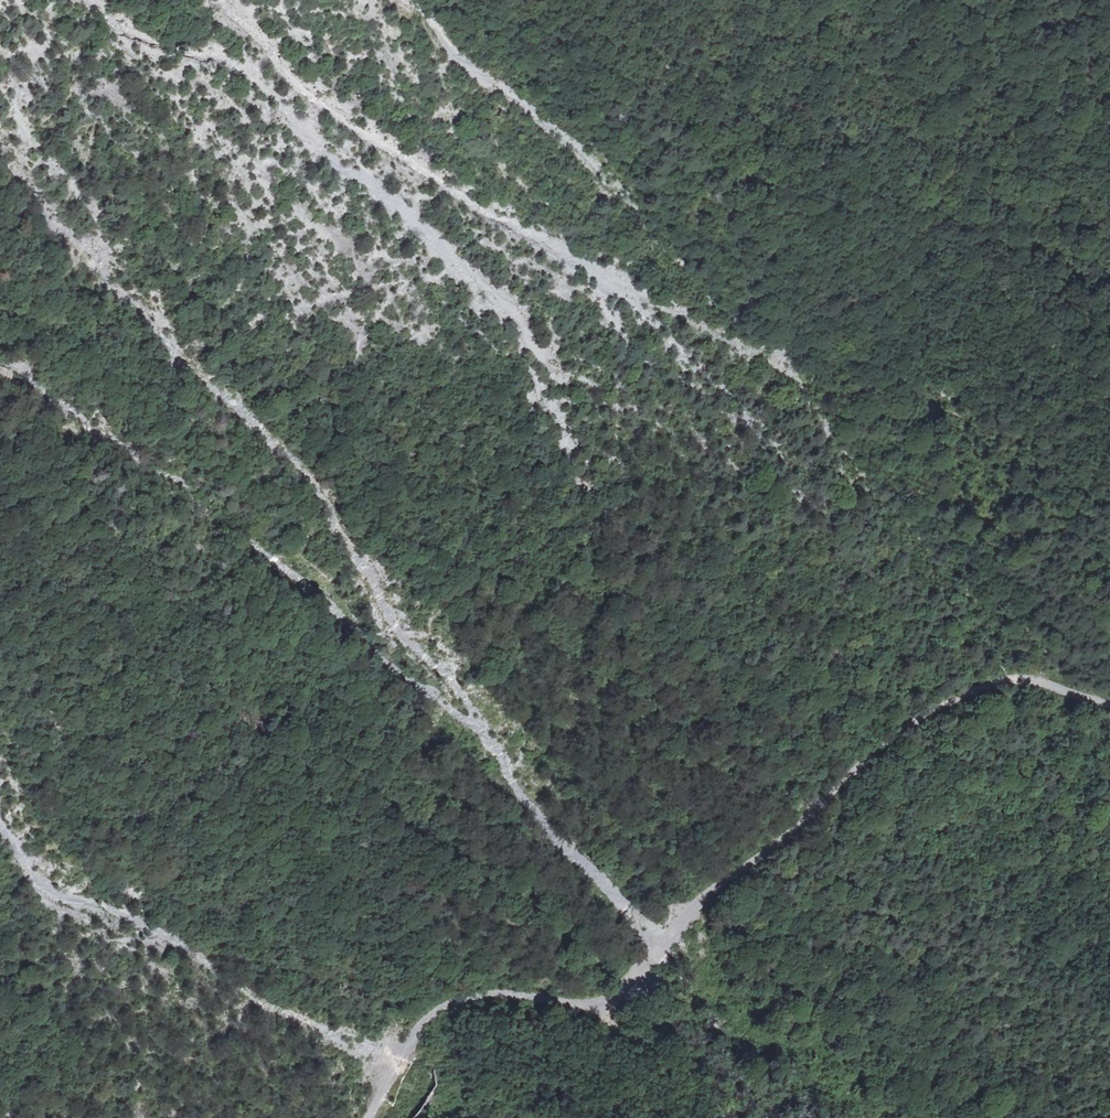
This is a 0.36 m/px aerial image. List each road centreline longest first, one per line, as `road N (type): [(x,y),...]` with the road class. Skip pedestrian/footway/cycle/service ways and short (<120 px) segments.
road 1 (track): [(1109,705),(1012,679),(919,719),(789,834),(698,899),(622,990),(602,1003)]
road 2 (track): [(602,1003),(504,994),(451,1004),(401,1047),(370,1117)]

